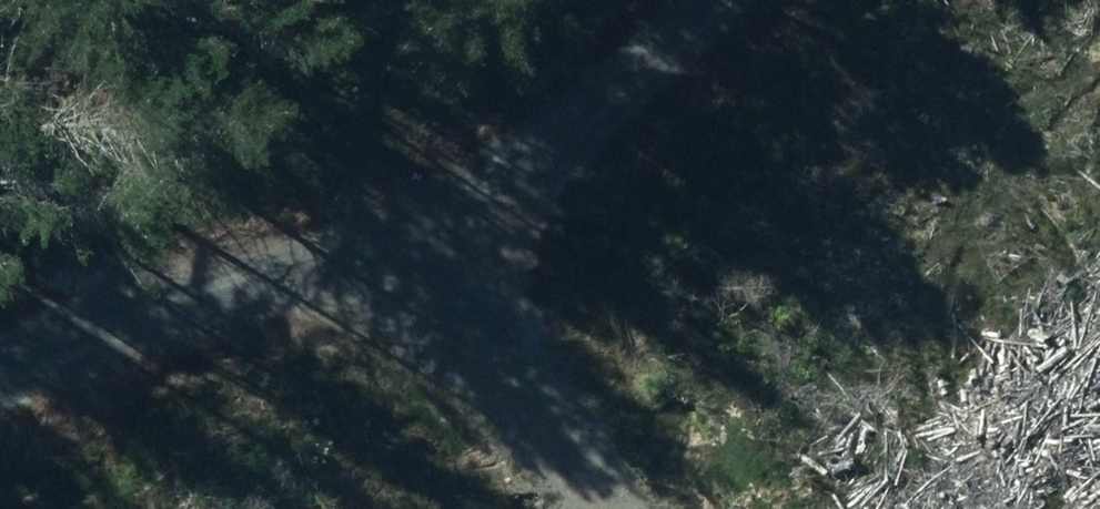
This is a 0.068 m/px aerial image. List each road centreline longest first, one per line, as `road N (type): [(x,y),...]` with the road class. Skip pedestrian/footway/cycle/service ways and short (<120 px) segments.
road 1 (unclassified): [(0,378),(90,330),(180,296),(408,254),(545,170),(720,0)]
road 2 (track): [(408,254),(614,508)]

